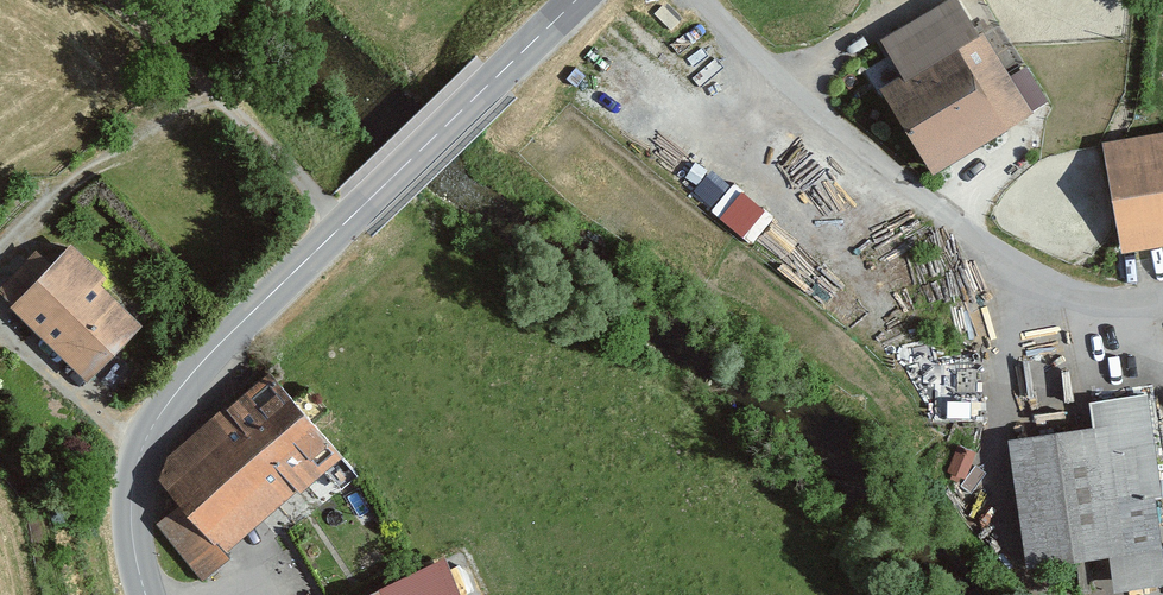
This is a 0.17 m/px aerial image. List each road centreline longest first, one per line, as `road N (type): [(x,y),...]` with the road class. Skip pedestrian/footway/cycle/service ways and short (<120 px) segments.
road 1 (tertiary): [(576,0),(180,387),(142,464),(133,537),(149,594)]
road 2 (track): [(99,0),(212,89),(344,224)]

